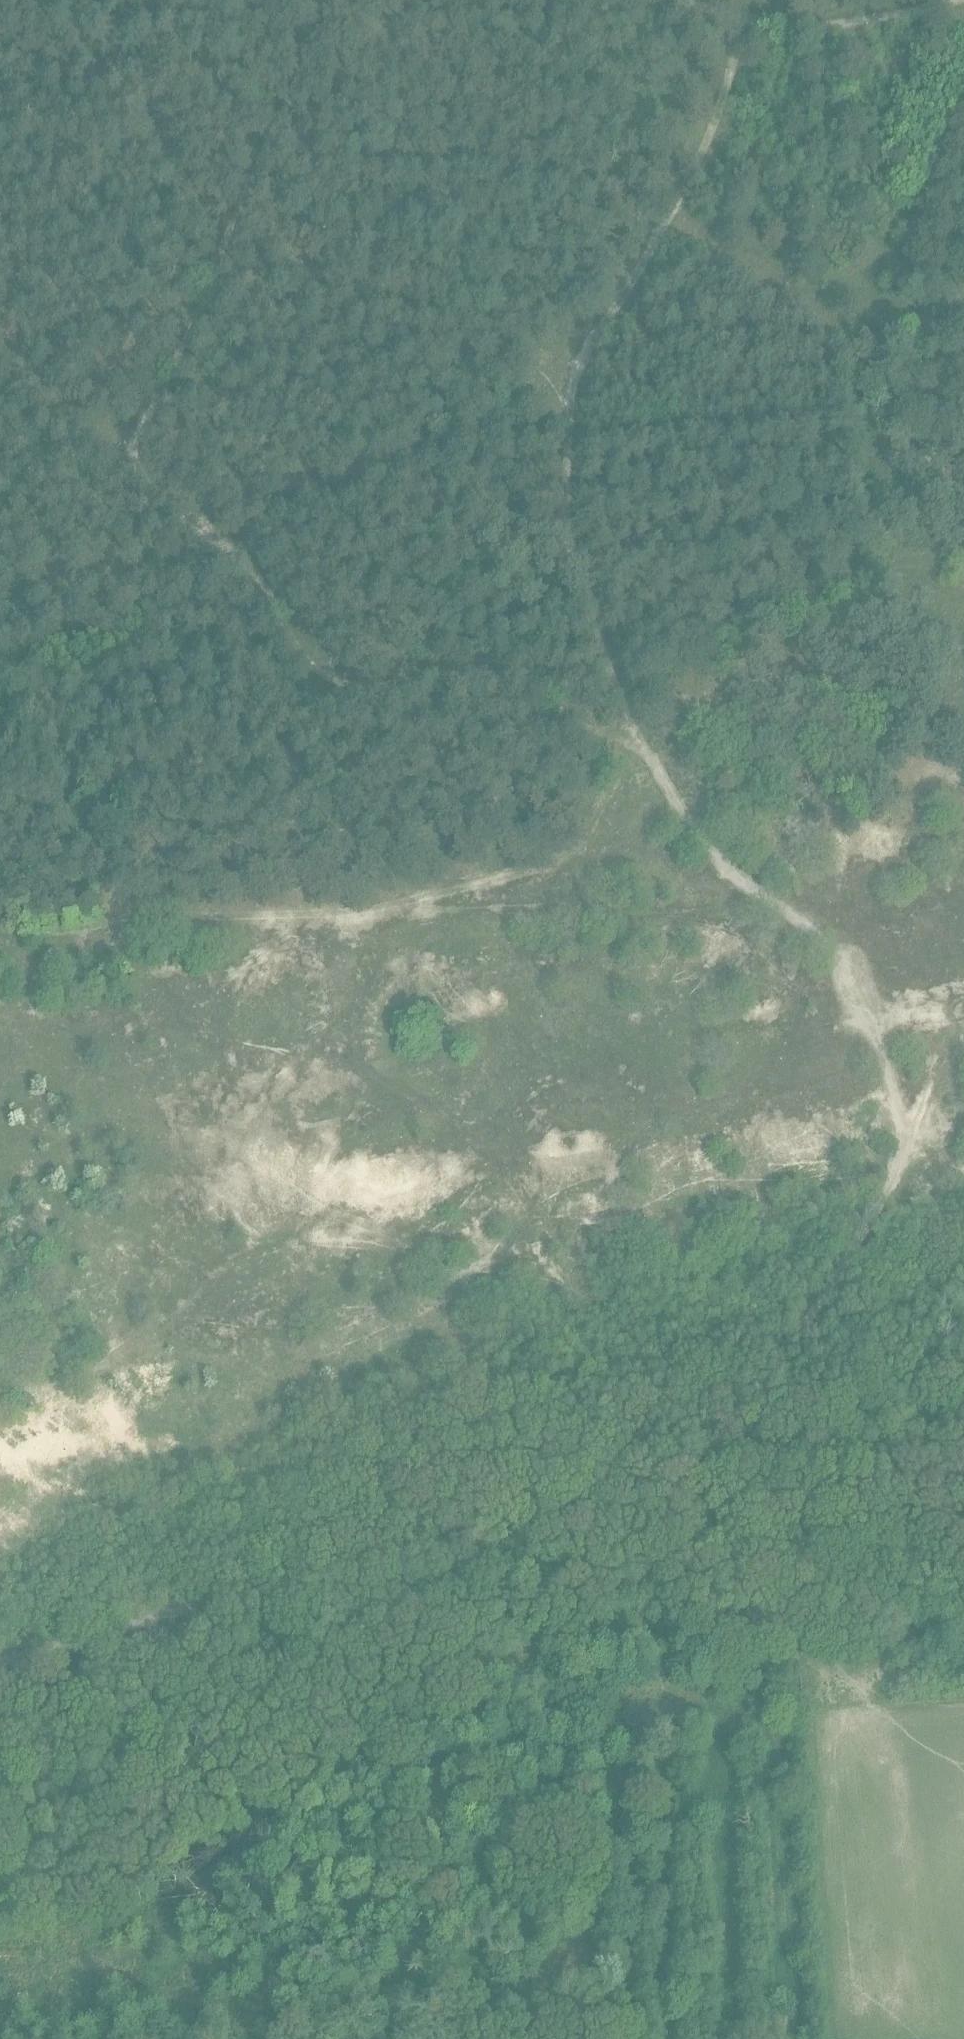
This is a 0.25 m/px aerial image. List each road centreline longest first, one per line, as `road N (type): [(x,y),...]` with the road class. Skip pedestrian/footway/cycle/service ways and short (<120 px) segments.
road 1 (track): [(775,1608),(701,1462)]

